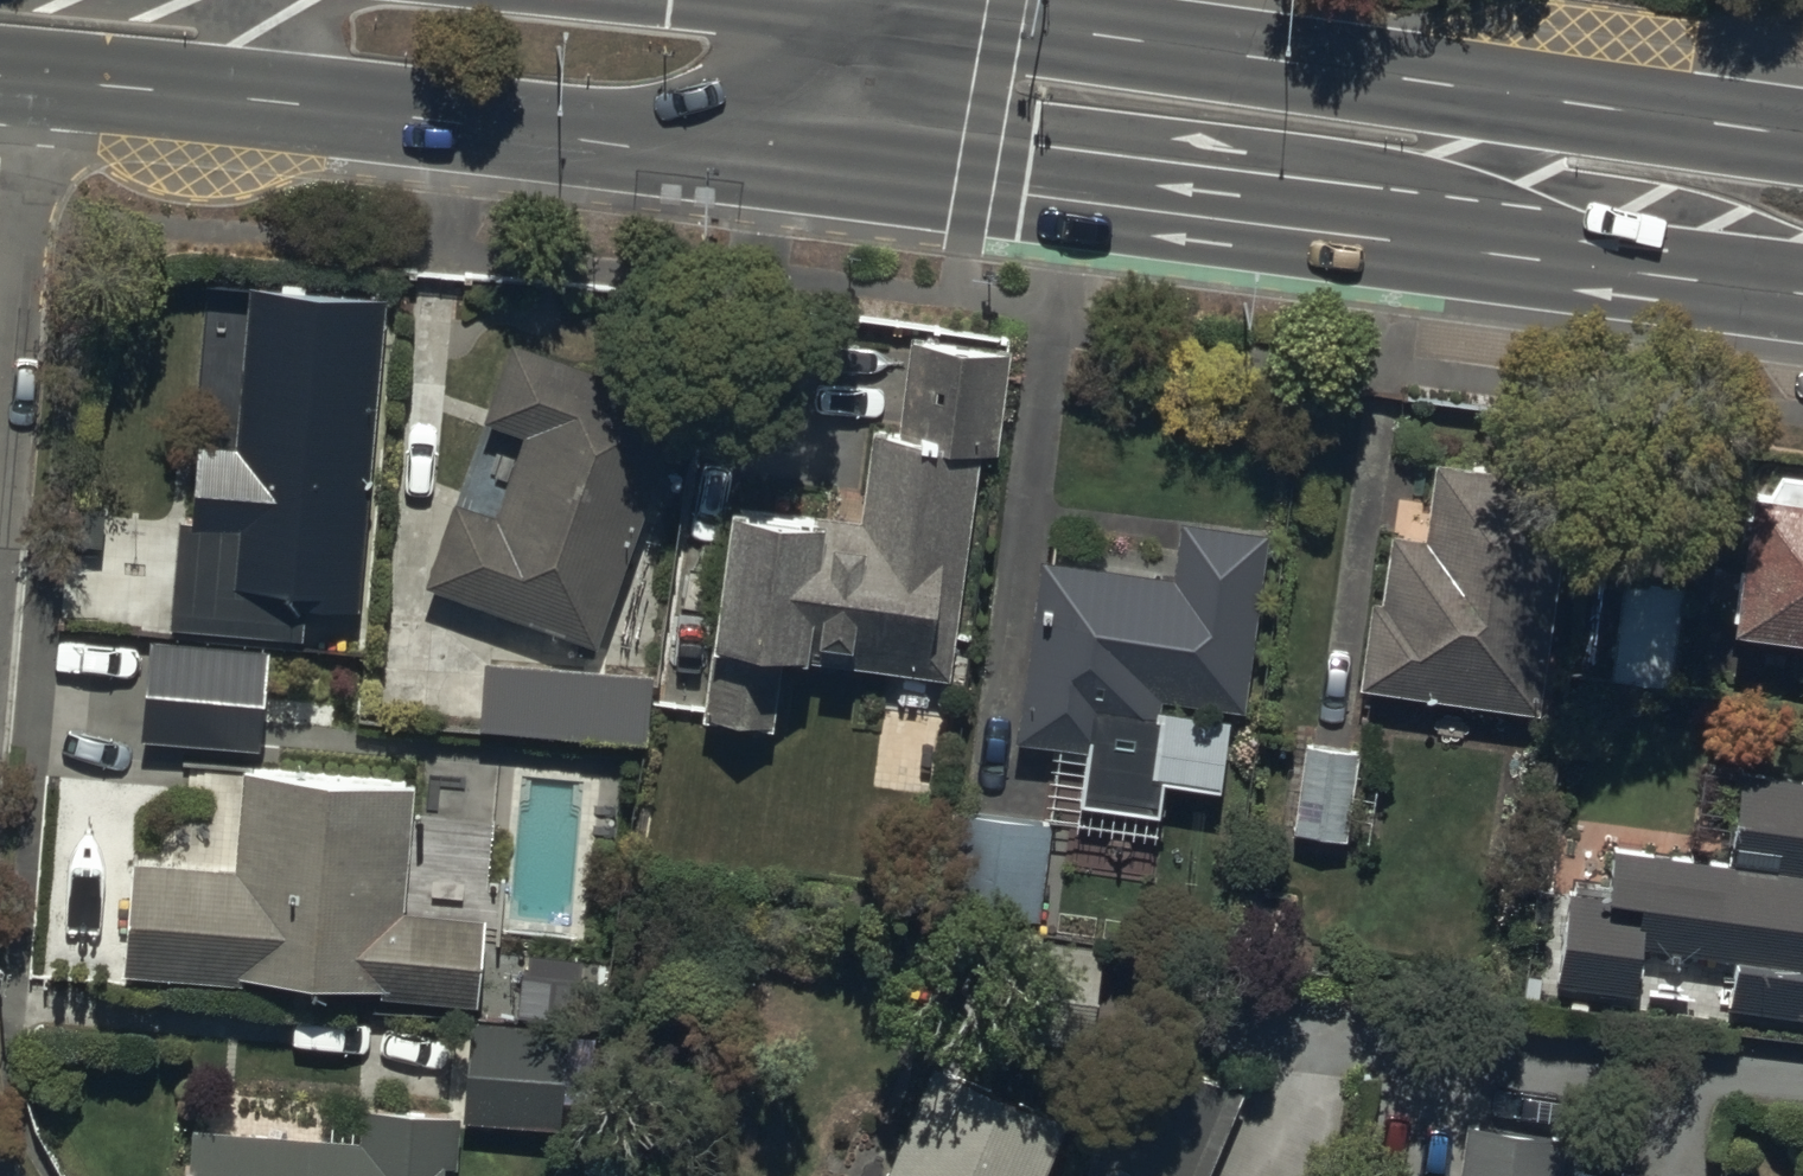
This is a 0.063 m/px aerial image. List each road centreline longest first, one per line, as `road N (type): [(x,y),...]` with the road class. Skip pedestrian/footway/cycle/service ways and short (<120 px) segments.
road 1 (primary): [(1486,251),(820,162)]
road 2 (primary): [(853,3),(1515,96)]
road 3 (primary): [(820,162),(269,101)]
road 4 (primary): [(1802,293),(1486,251)]
road 5 (primary): [(1515,96),(1802,137)]
road 6 (primary): [(269,101),(0,76)]
road 7 (primary): [(165,0),(269,14),(293,32),(301,53),(291,82),(269,101)]
road 8 (tertiary): [(820,162),(853,3)]
road 9 (primary): [(1486,251),(1515,96)]

